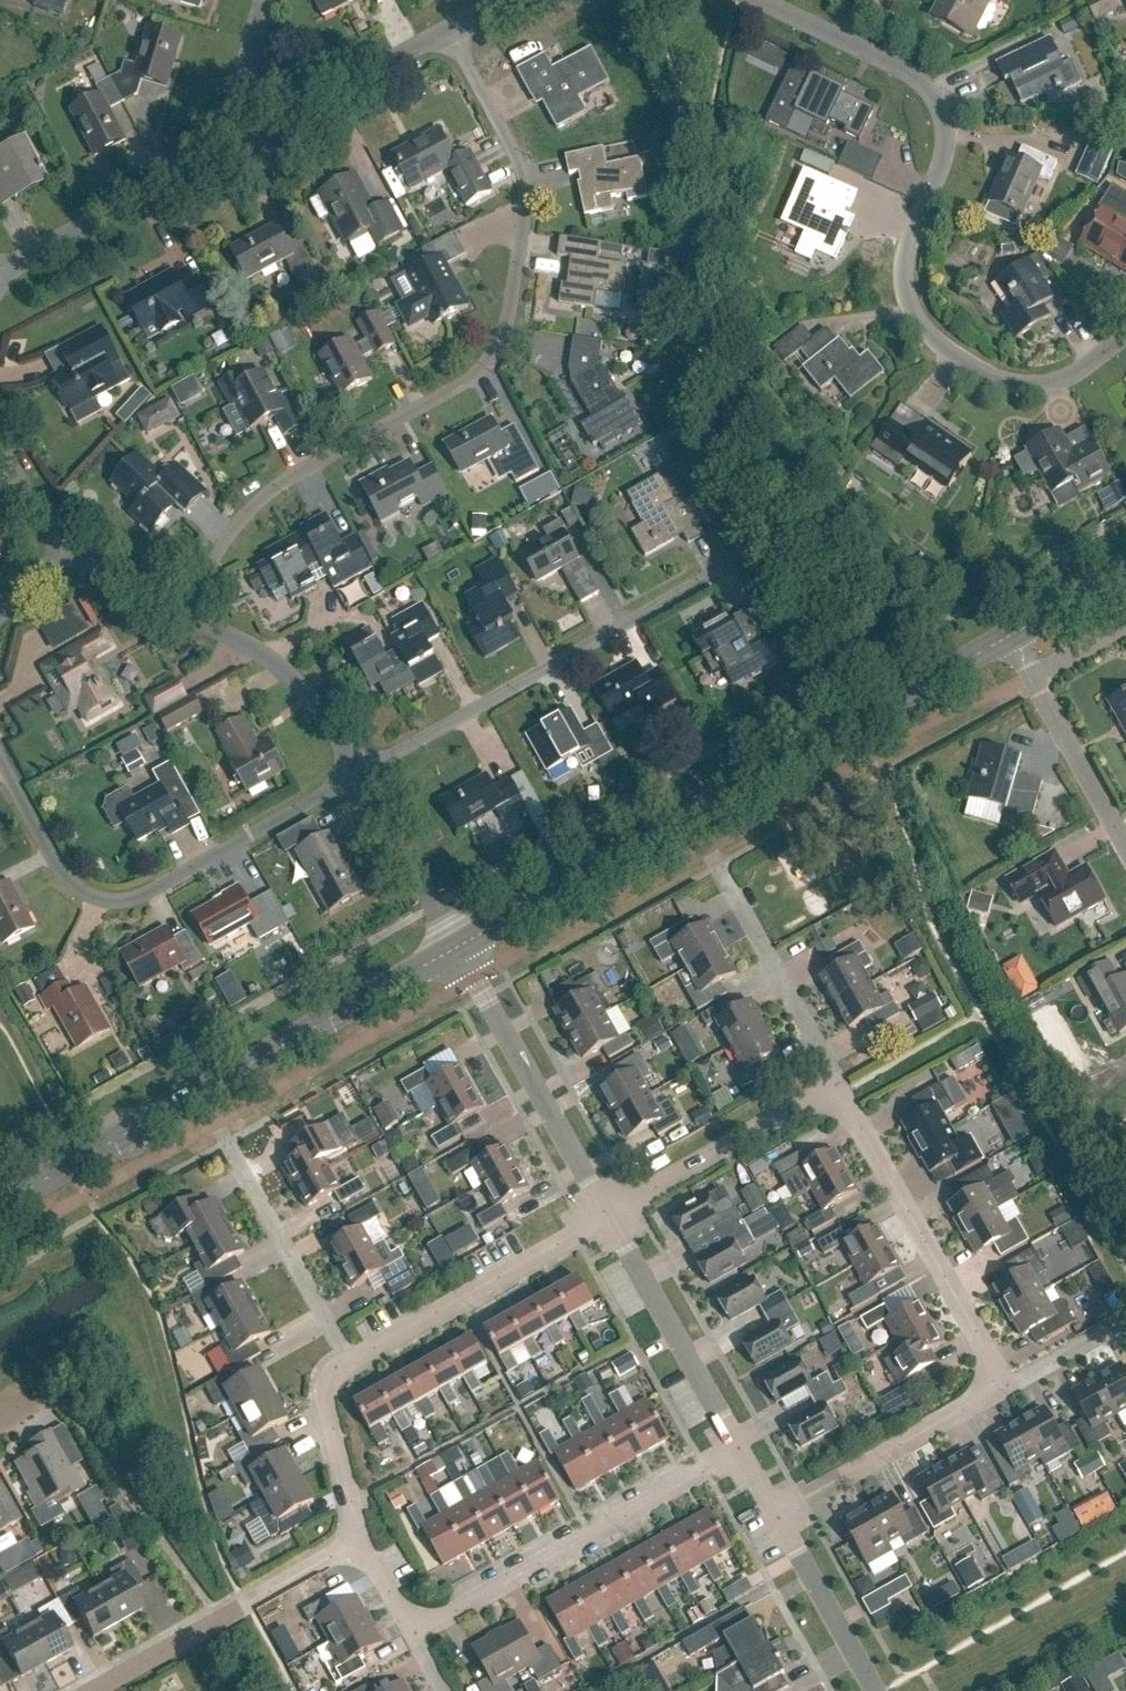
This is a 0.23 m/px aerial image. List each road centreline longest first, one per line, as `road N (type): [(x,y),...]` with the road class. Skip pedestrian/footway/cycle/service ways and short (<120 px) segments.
road 1 (residential): [(197,617),(273,498),(305,467),(452,385),(509,340),(526,177),(453,33)]
road 2 (residential): [(1125,341),(1080,373),(1025,390),(955,360),(925,327),(910,292),(910,248),(942,151),(940,107),(917,77),(765,0)]
road 3 (tertiary): [(462,954),(1009,637)]
road 4 (tertiary): [(0,1207),(462,954)]
road 5 (residential): [(360,778),(158,890),(126,904),(101,903),(76,888),(0,754)]
road 6 (residential): [(360,778),(730,562)]
road 7 (residential): [(416,1636),(738,1455)]
road 8 (residential): [(1008,1383),(842,1086)]
road 9 (unclassified): [(10,281),(204,141),(239,111),(255,79)]
road 10 (residential): [(96,1690),(360,1537)]
road 11 (residential): [(612,1218),(462,954)]
road 12 (residential): [(352,1365),(612,1218)]
road 13 (residential): [(842,1086),(708,845)]
road 14 (residential): [(352,1365),(221,1128)]
road 15 (residential): [(738,1455),(612,1218)]
road 16 (residential): [(776,1515),(1008,1383)]
road 17 (residential): [(612,1218),(842,1086)]
road 18 (unclassified): [(360,778),(289,680),(197,617)]
road 19 (residential): [(453,33),(330,87),(255,79)]
road 20 (unclassified): [(462,954),(360,778)]
road 21 (residential): [(876,1690),(776,1515)]
road 22 (residential): [(1125,842),(1031,674)]
road 23 (residential): [(360,1537),(325,1401),(352,1365)]
road 24 (unclassified): [(197,617),(67,546)]
road 25 (unclassified): [(67,546),(0,424)]
road 26 (tertiary): [(1009,637),(1125,575)]
road 27 (residential): [(1008,1383),(1117,1324)]

